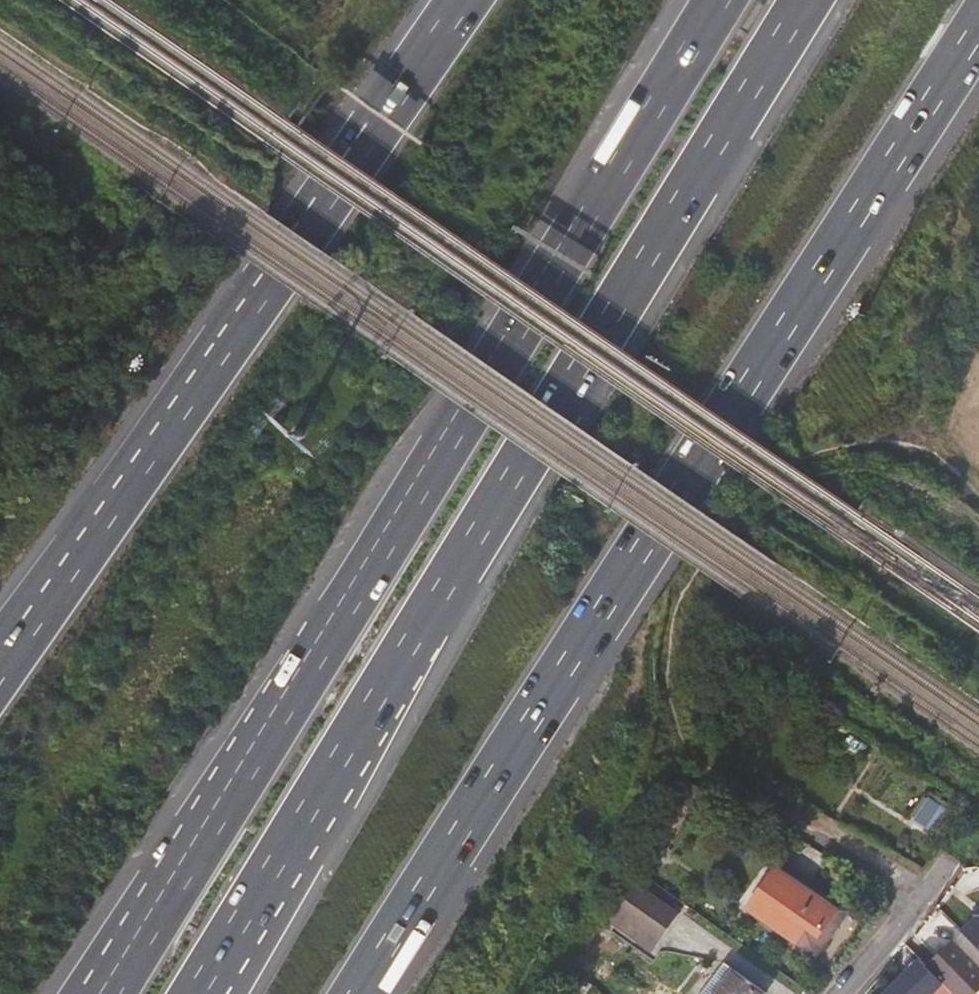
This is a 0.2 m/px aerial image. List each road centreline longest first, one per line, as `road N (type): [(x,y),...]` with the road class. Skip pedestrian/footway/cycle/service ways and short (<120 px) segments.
road 1 (motorway): [(718,0),(97,993)]
road 2 (motorway): [(202,993),(807,0)]
road 3 (motorway): [(359,993),(978,28)]
road 4 (motorway): [(461,0),(0,663)]
road 5 (track): [(978,491),(890,443),(809,455),(730,512),(690,578),(675,632),(679,714),(693,751),(924,894)]
road 6 (residential): [(843,993),(948,864)]

